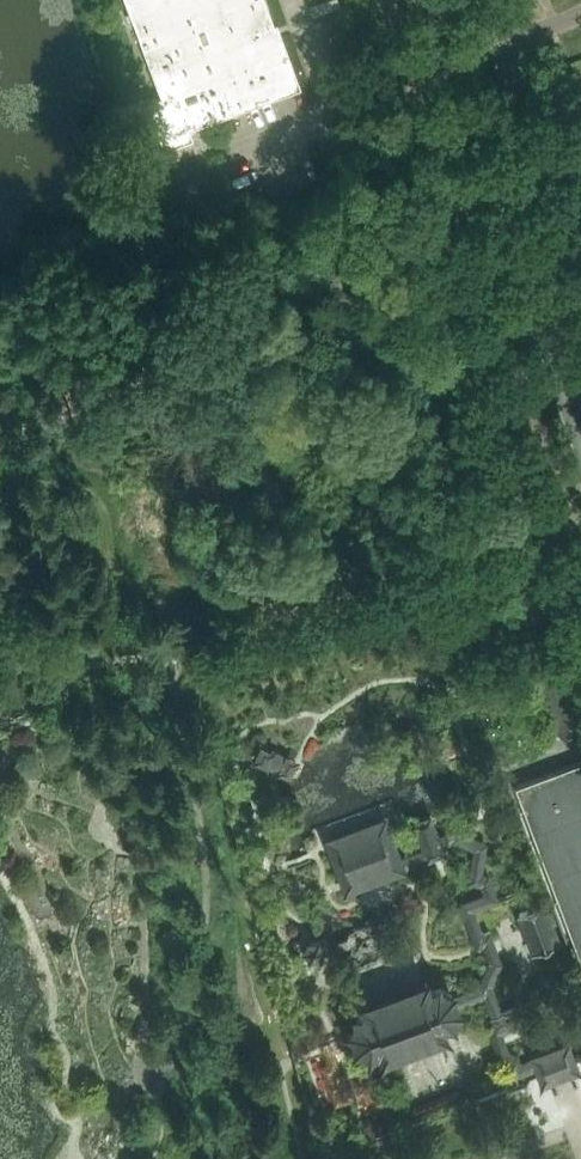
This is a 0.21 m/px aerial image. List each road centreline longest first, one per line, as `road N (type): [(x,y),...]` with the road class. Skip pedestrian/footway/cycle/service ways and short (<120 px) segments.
road 1 (unclassified): [(580,428),(449,64)]
road 2 (residential): [(449,64),(580,15)]

